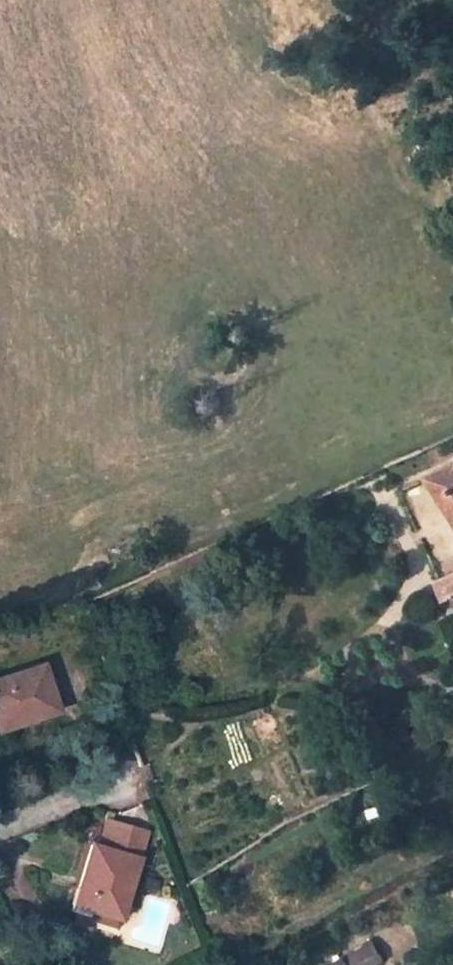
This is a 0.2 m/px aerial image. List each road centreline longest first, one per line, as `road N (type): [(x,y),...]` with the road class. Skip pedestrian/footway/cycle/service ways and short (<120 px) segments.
road 1 (residential): [(0,825),(121,780)]

